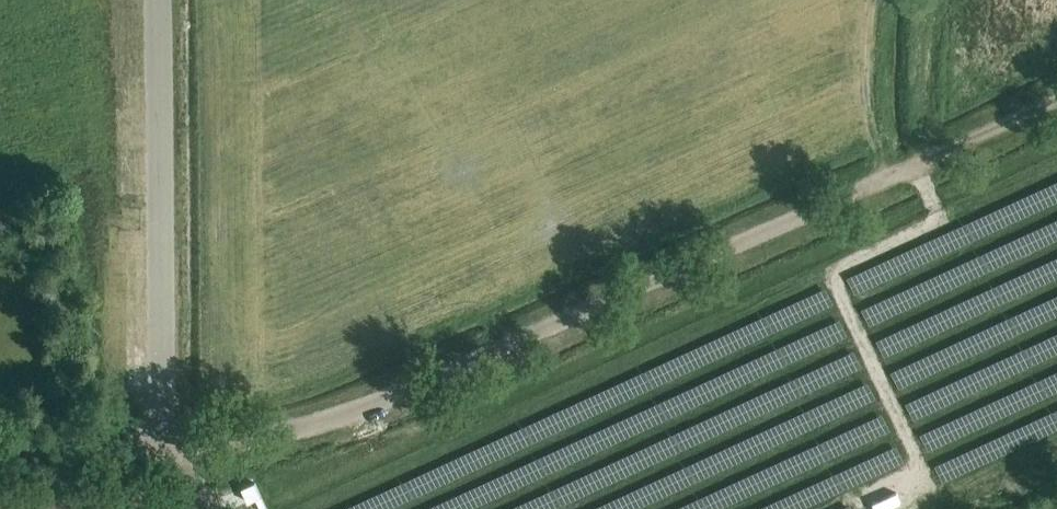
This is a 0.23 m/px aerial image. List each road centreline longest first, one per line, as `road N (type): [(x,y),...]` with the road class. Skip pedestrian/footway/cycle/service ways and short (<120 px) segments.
road 1 (unclassified): [(161,448),(301,429),(374,406),(874,184)]
road 2 (unclassified): [(159,0),(161,448)]
road 3 (track): [(874,184),(1056,100)]
road 4 (unclassified): [(0,442),(161,448)]

